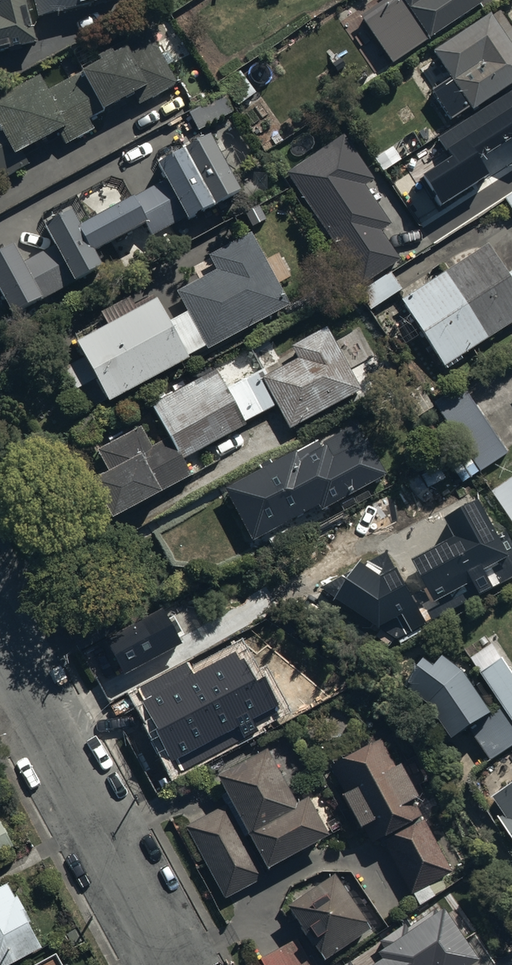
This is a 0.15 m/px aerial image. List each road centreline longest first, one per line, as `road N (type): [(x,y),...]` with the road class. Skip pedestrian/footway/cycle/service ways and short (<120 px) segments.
road 1 (residential): [(0,637),(171,964)]

